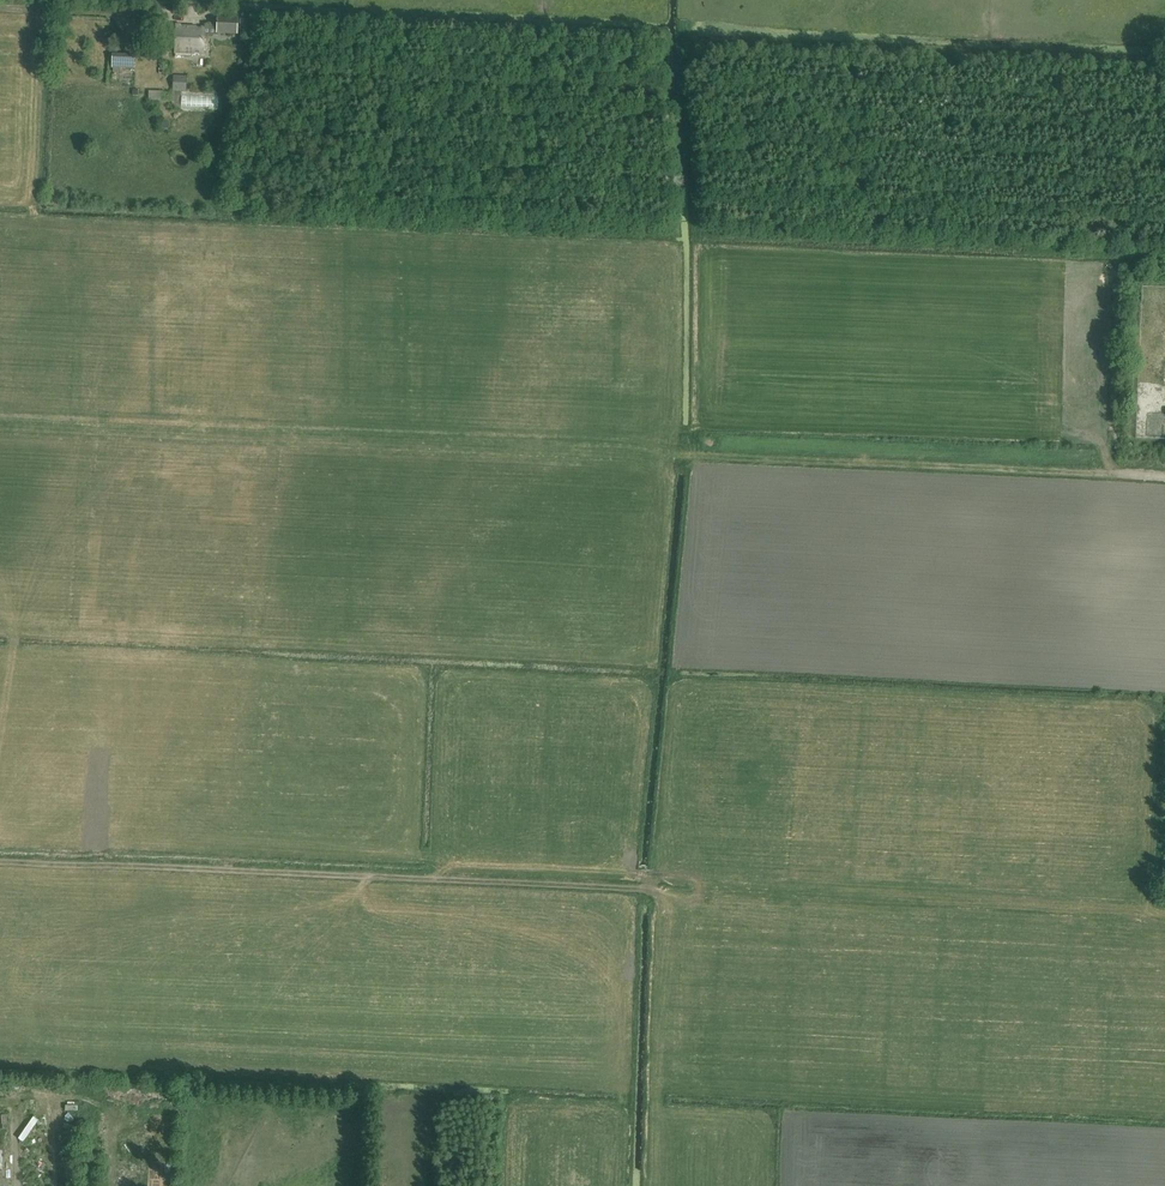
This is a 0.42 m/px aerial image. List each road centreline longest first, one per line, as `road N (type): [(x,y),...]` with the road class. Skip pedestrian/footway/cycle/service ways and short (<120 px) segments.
road 1 (track): [(0,858),(641,888)]
road 2 (track): [(1164,474),(683,458)]

